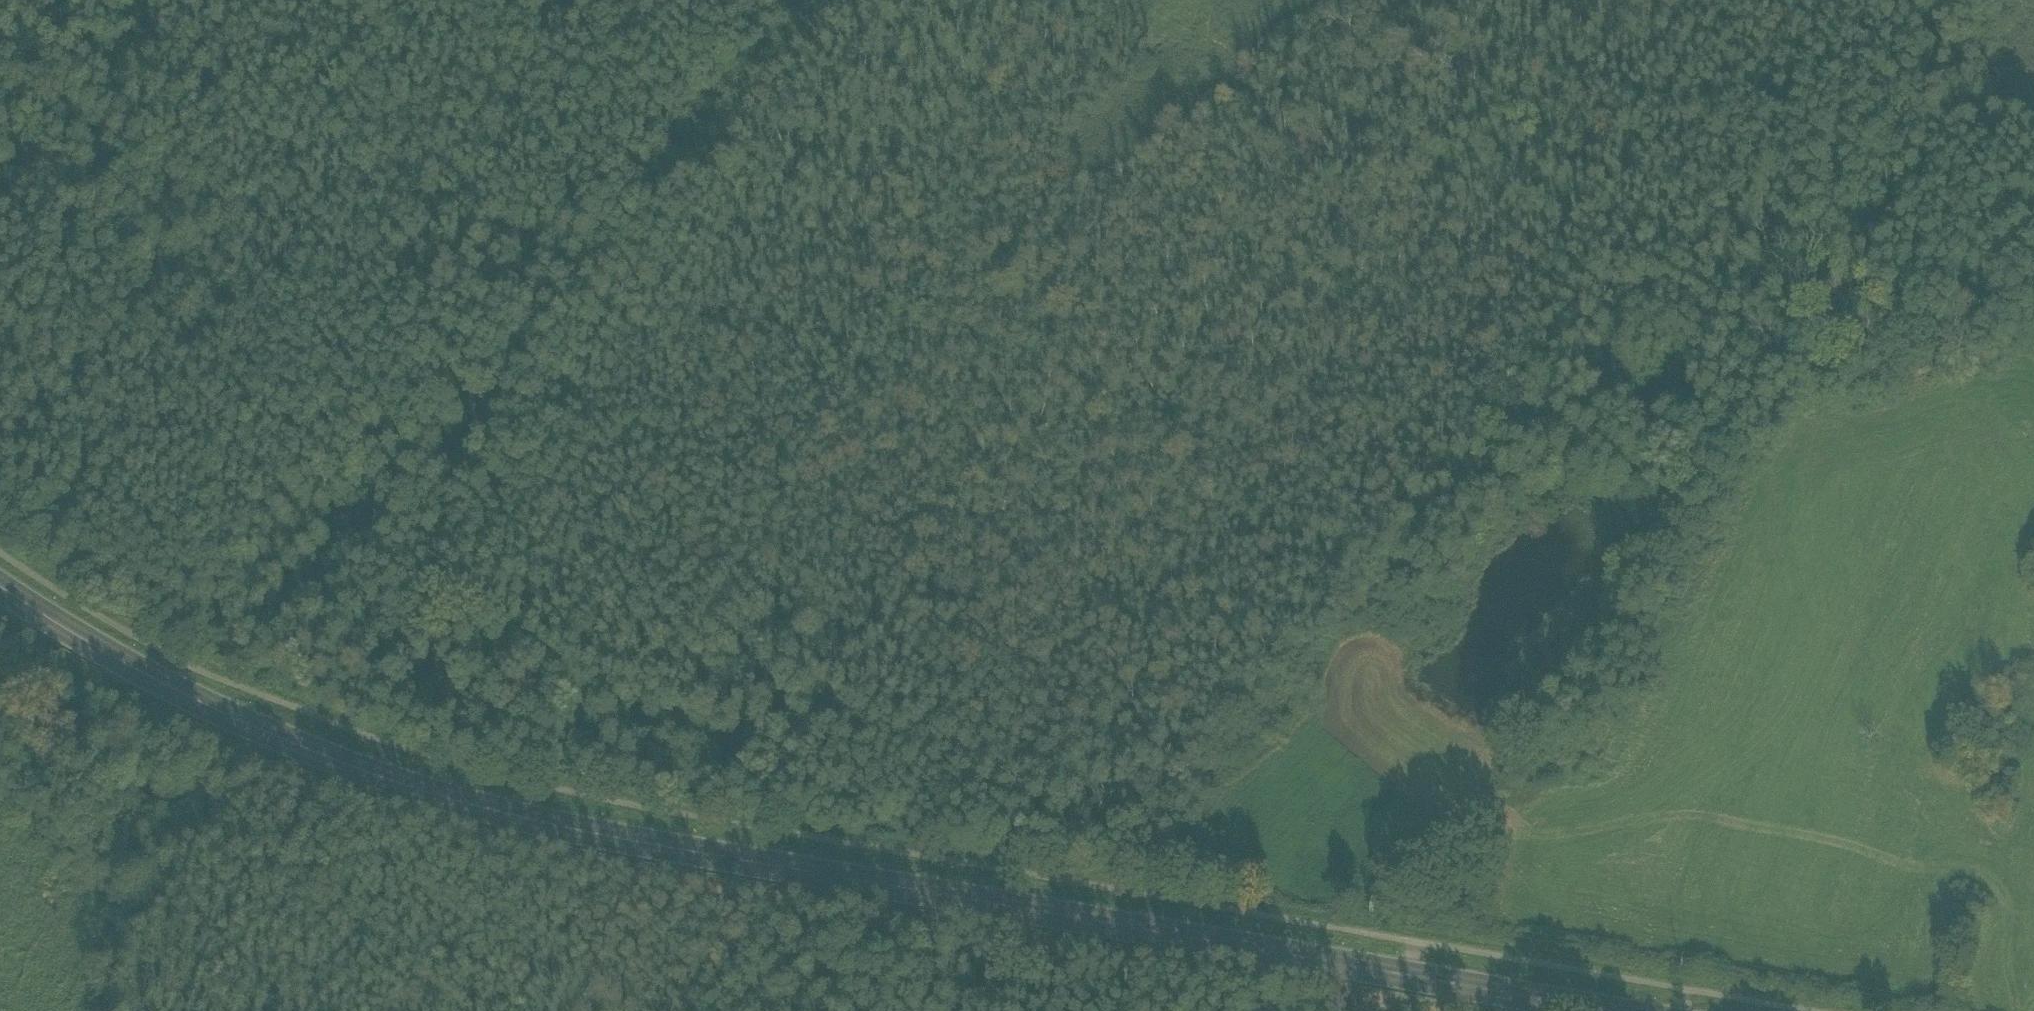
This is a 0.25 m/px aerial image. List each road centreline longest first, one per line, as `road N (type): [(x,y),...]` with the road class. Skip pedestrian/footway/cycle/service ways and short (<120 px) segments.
road 1 (secondary): [(1601,1010),(645,845),(458,803),(233,720),(0,589)]
road 2 (track): [(2015,1010),(2001,880),(1956,784)]

